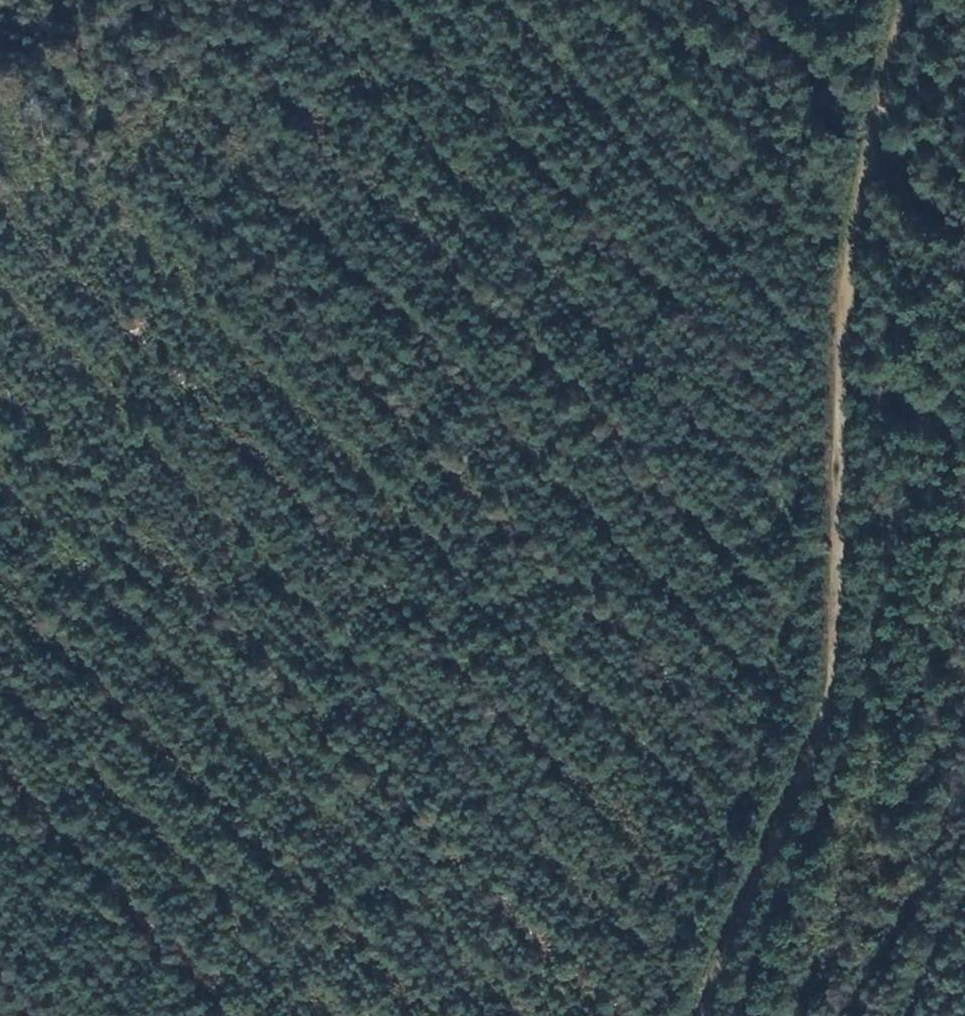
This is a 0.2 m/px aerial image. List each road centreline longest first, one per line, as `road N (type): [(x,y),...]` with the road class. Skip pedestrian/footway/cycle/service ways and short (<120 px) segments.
road 1 (track): [(714,1015),(832,726),(857,221),(912,0)]

